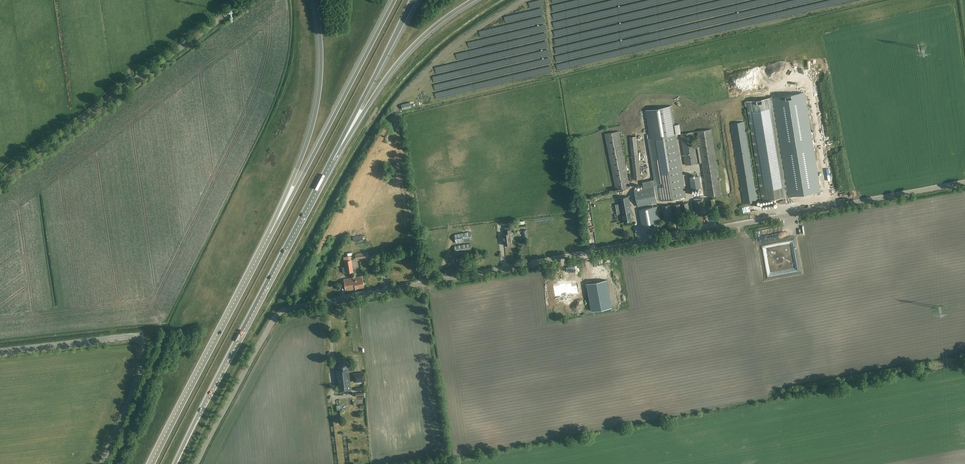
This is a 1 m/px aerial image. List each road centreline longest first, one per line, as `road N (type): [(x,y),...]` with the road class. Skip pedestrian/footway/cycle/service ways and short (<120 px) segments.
road 1 (unclassified): [(197,463),(285,310),(964,182)]
road 2 (trunk): [(174,463),(332,160)]
road 3 (unclassified): [(0,180),(223,16)]
road 4 (unclassified): [(0,351),(139,340),(144,361),(102,463)]
road 5 (trunk): [(394,0),(271,235)]
road 6 (trunk): [(271,235),(150,463)]
road 7 (motorway): [(313,0),(318,101),(271,235)]
road 8 (motorway): [(332,160),(395,66),(474,0)]
road 9 (track): [(423,283),(396,109),(411,92)]
road 10 (track): [(786,397),(964,362)]
road 11 (trunk): [(332,160),(405,16)]

